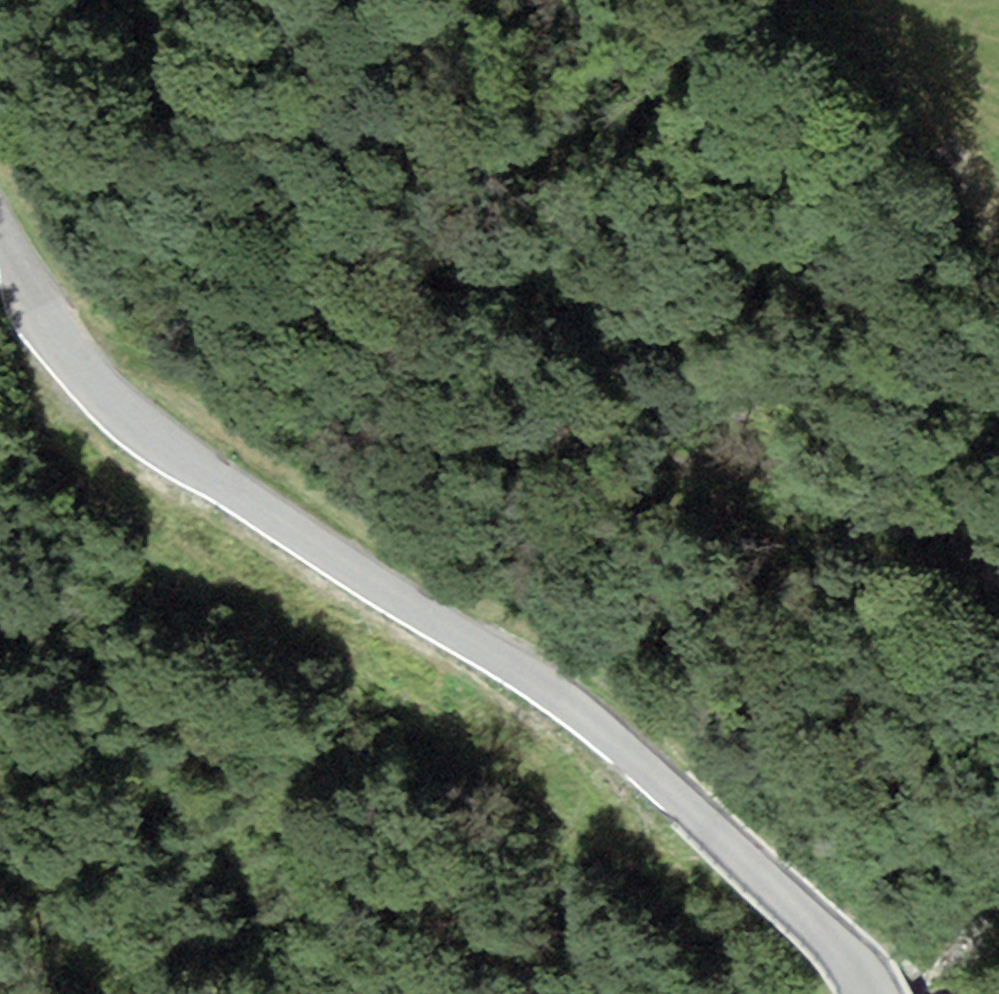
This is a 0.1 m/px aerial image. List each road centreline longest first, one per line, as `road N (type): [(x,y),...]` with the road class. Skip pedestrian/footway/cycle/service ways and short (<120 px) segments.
road 1 (tertiary): [(868,993),(860,967),(835,938),(637,758),(88,373),(0,211)]
road 2 (track): [(998,562),(950,554),(784,489),(608,466),(534,415),(289,408),(88,373)]
road 3 (track): [(0,820),(116,993)]

